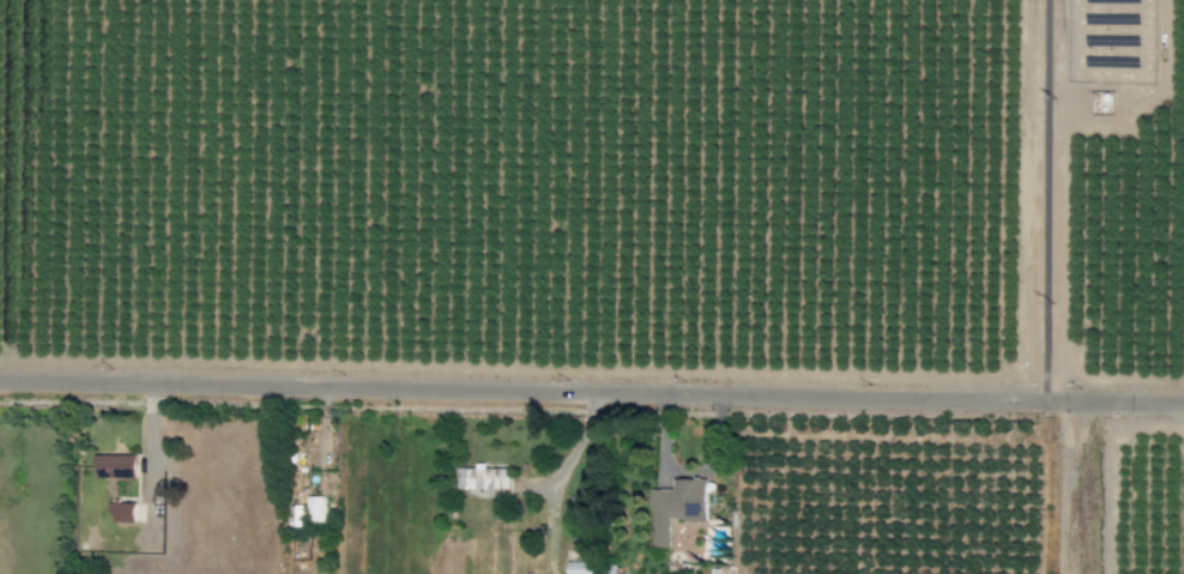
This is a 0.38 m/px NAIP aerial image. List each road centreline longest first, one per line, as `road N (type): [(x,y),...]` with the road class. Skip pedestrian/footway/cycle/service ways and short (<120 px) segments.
road 1 (residential): [(1183,400),(0,383)]

